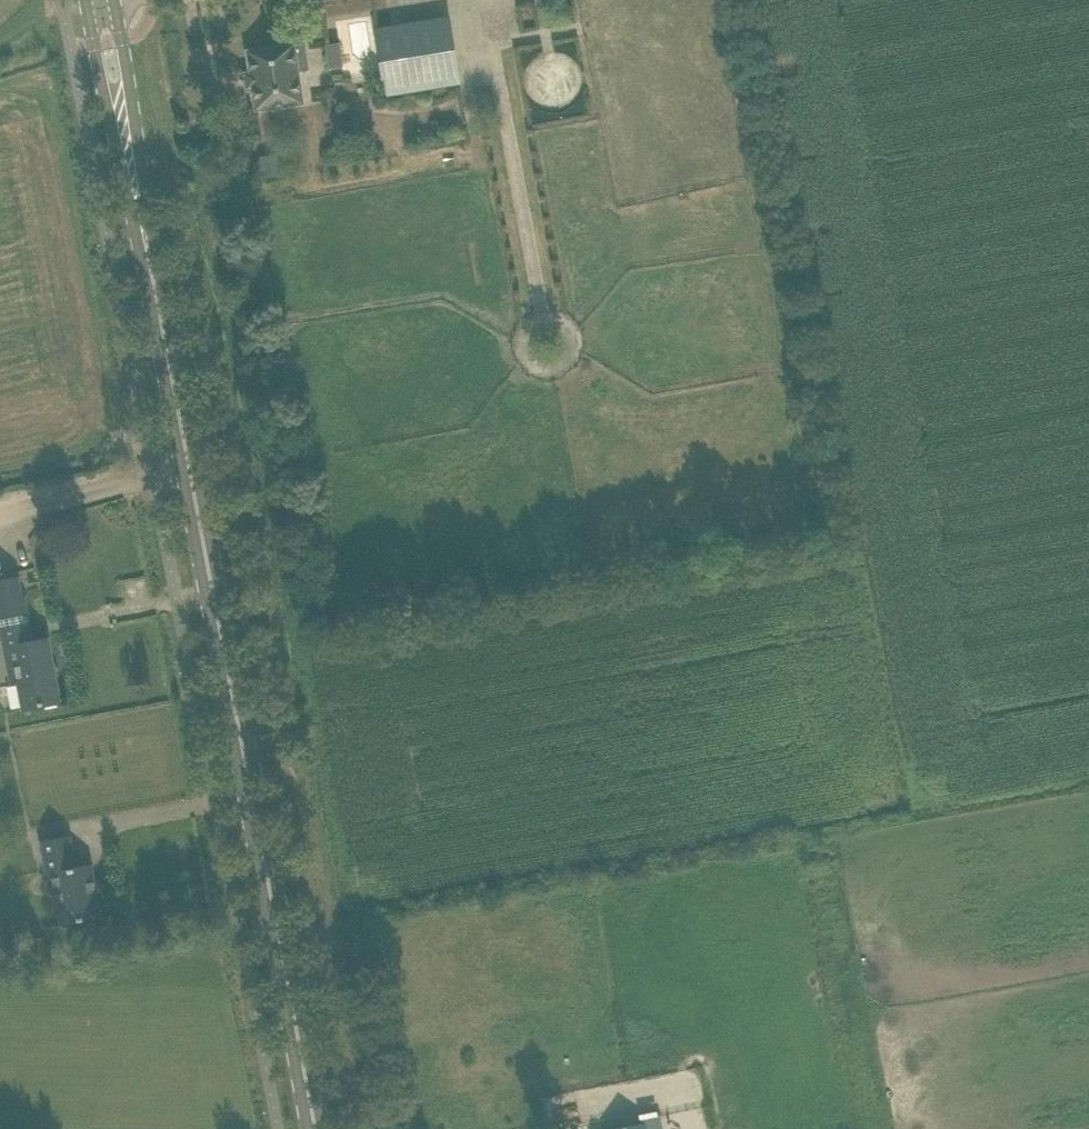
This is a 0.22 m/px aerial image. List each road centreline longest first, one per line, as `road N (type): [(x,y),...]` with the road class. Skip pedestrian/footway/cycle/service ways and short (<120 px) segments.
road 1 (secondary): [(311,1128),(122,120)]
road 2 (secondary): [(97,0),(100,83),(122,120)]
road 3 (secondary): [(122,120),(121,39),(101,0)]

